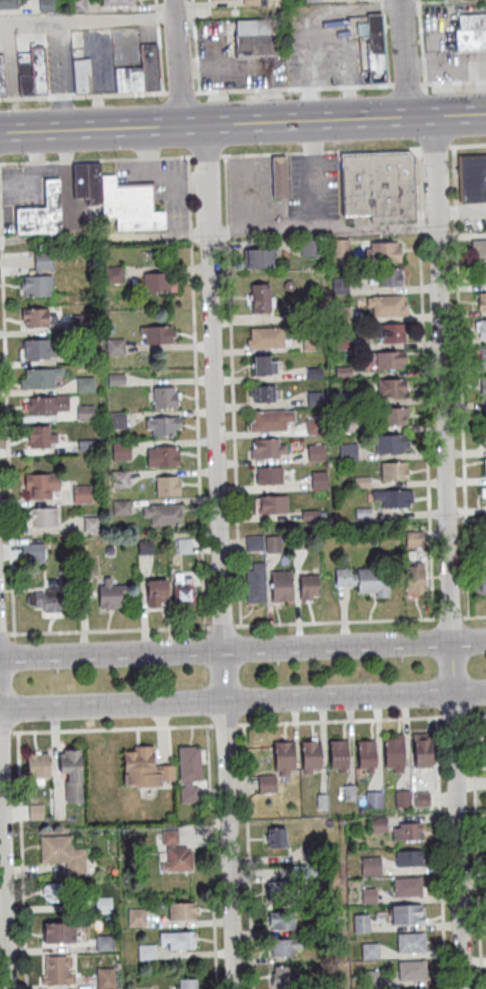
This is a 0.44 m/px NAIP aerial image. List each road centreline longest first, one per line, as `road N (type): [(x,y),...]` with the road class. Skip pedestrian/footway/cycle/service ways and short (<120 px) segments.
road 1 (residential): [(461,988),(434,147),(406,75),(400,0)]
road 2 (residential): [(232,988),(206,155),(182,94),(174,0)]
road 3 (secondary): [(485,113),(0,132)]
road 4 (secondary): [(485,641),(0,659)]
road 5 (secondary): [(0,710),(485,692)]
road 6 (residential): [(7,988),(0,813)]

